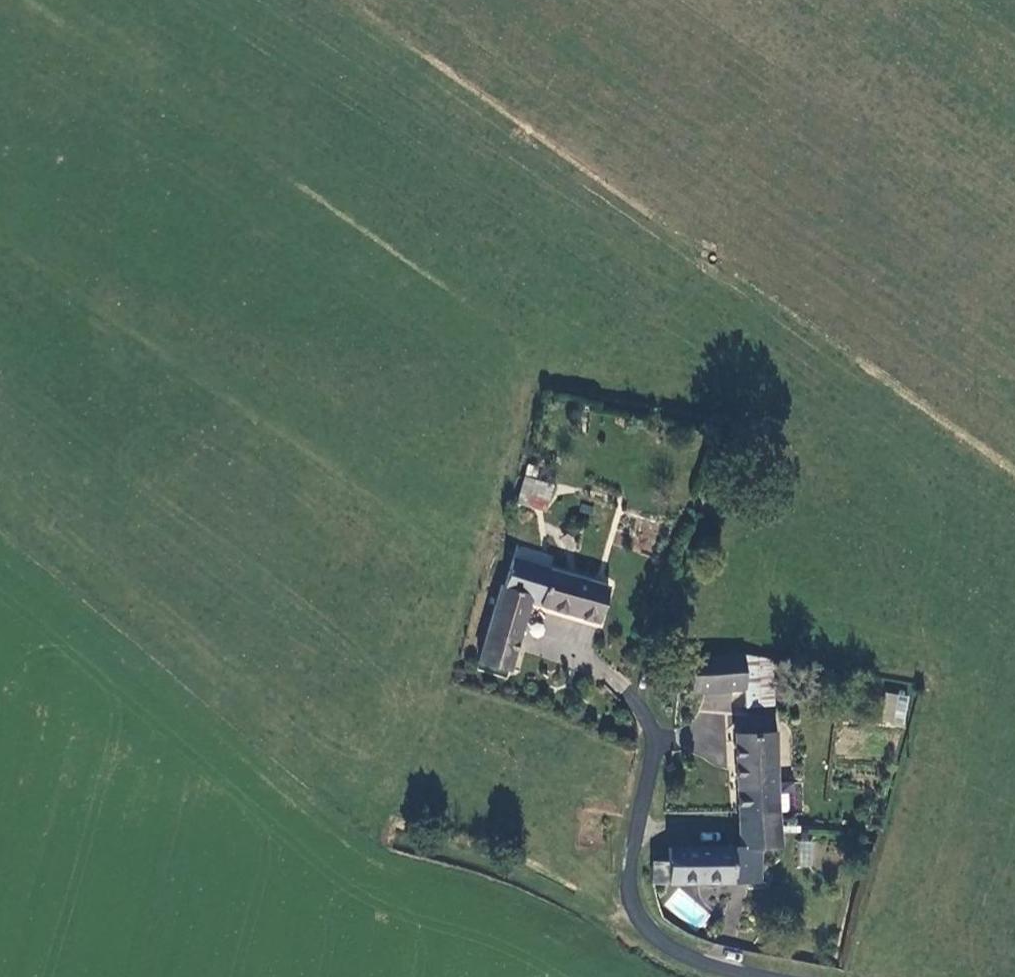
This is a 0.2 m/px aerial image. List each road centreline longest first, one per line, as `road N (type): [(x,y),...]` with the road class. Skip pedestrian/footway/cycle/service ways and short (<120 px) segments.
road 1 (unclassified): [(656,724),(633,899),(663,948),(766,976)]

